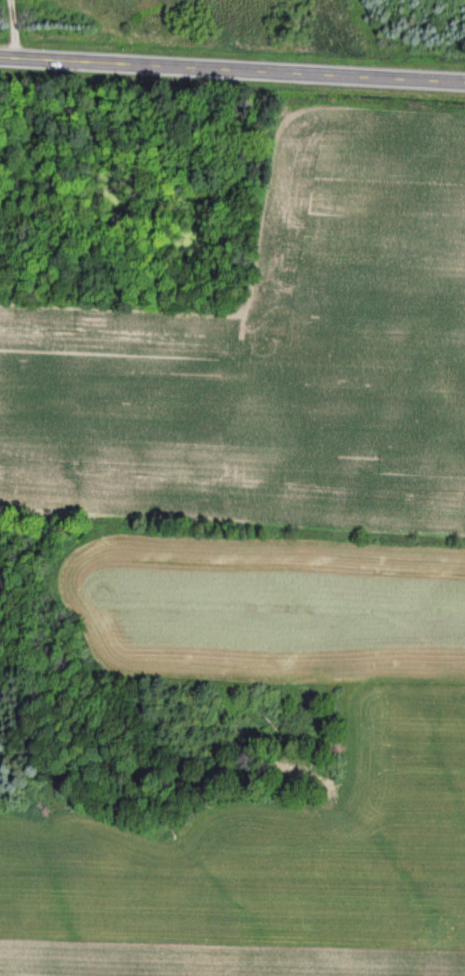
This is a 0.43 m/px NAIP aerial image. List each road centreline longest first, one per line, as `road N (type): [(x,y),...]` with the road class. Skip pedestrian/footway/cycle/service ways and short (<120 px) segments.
road 1 (tertiary): [(0,59),(464,82)]

